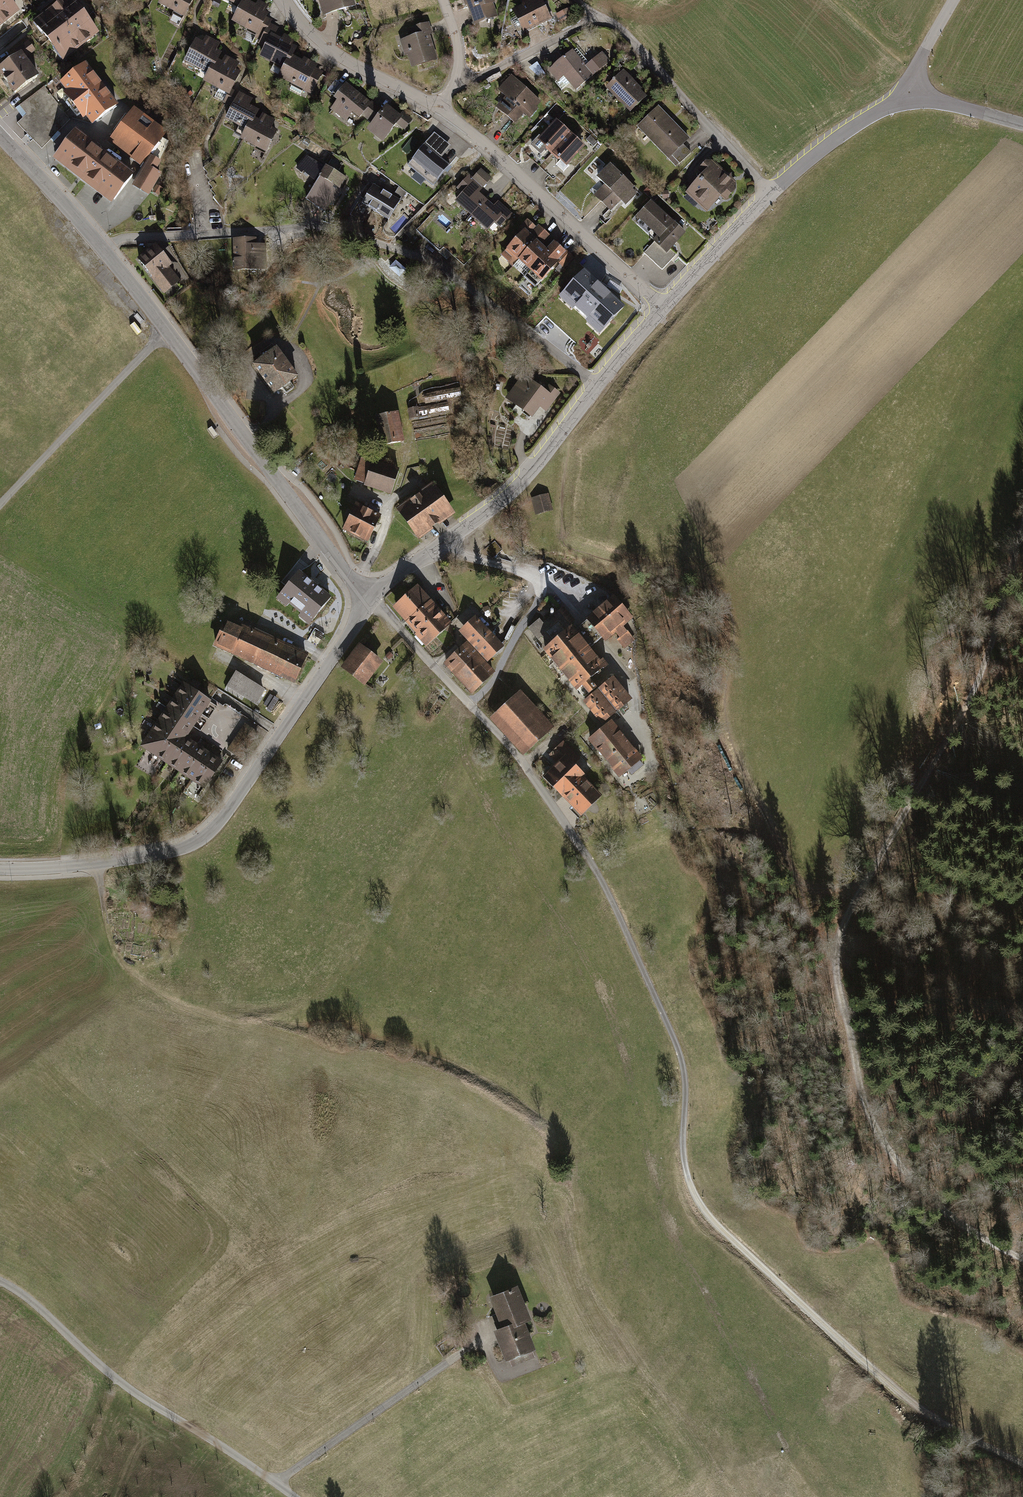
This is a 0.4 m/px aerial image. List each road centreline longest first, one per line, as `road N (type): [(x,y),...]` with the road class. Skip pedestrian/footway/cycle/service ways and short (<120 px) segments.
road 1 (track): [(1022,533),(985,666),(850,912),(837,978),(865,1105),(894,1161),(952,1219),(1022,1257)]
road 2 (track): [(598,874),(682,1062),(683,1148),(707,1214),(889,1385),(1022,1467)]
road 3 (residential): [(104,252),(126,241),(330,231),(441,267),(597,387)]
road 4 (tertiary): [(373,601),(206,835),(126,862),(0,869)]
road 5 (residential): [(104,252),(373,601)]
road 6 (residential): [(770,195),(641,51),(599,19),(478,80),(455,81)]
road 7 (track): [(715,582),(720,714),(749,791),(804,887),(863,884)]
road 8 (track): [(0,1283),(116,1380),(292,1496)]
road 9 (residential): [(373,601),(525,769),(598,874)]
road 10 (tertiary): [(597,387),(525,481),(373,601)]
road 11 (residential): [(663,309),(439,108)]
road 12 (track): [(276,1484),(484,1338)]
road 13 (track): [(0,506),(168,333)]
road 14 (residential): [(439,108),(342,60),(284,0)]
road 15 (track): [(354,583),(375,549),(410,448),(401,409)]
road 16 (tertiary): [(909,93),(837,138),(770,195)]
road 17 (tertiary): [(770,195),(663,309)]
road 18 (residential): [(0,136),(104,252)]
road 19 (track): [(471,707),(494,682),(540,598)]

